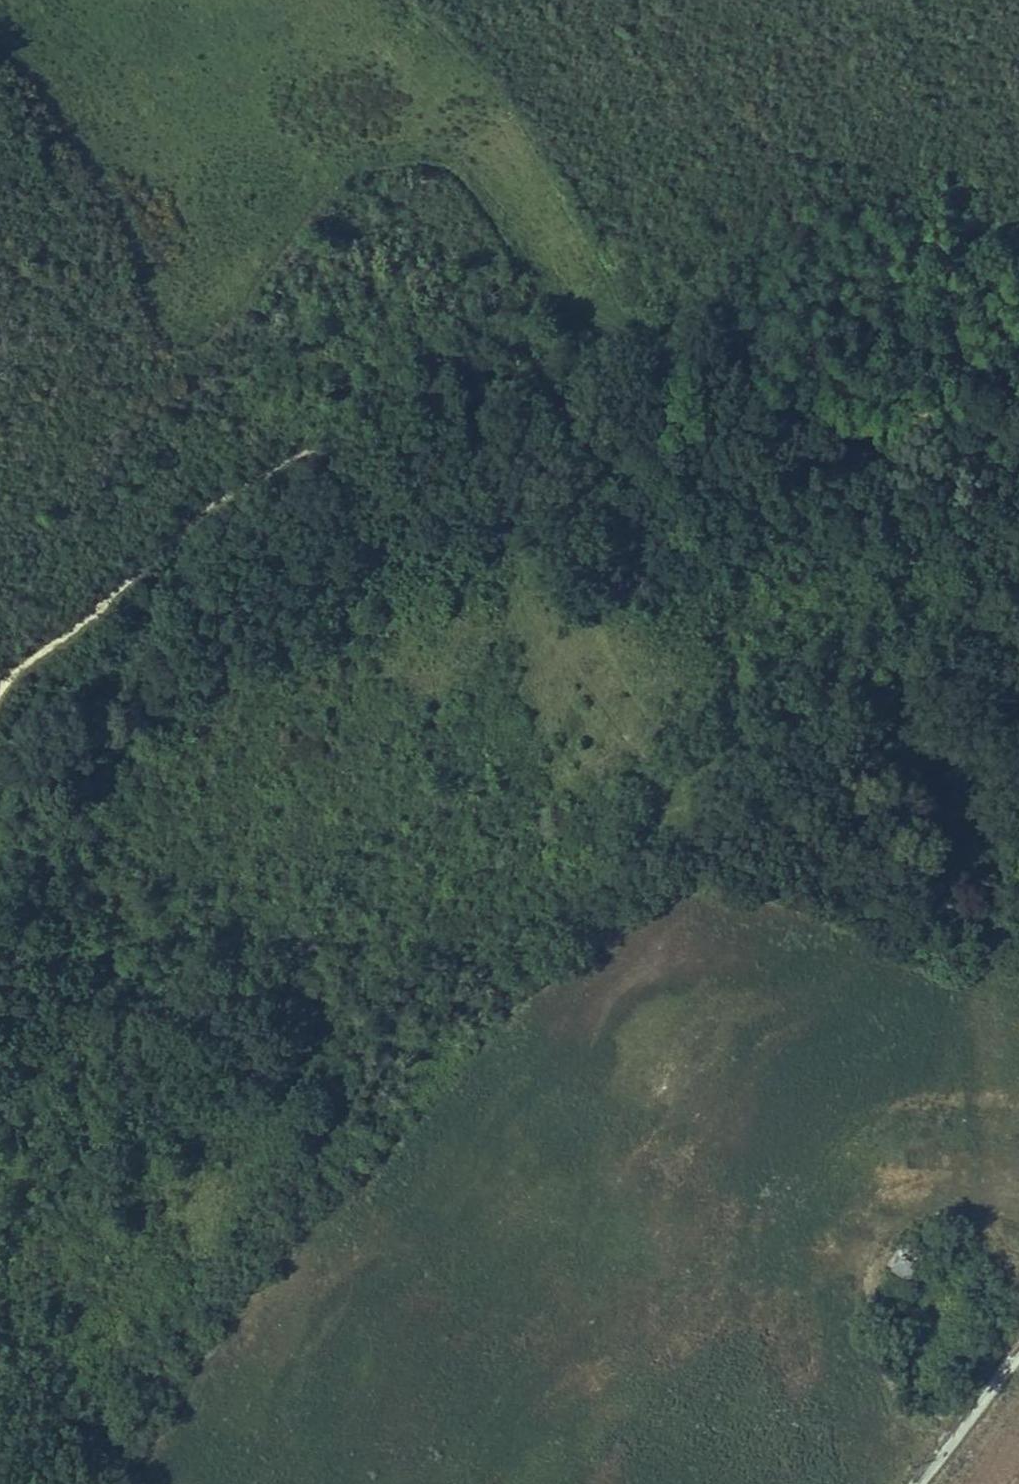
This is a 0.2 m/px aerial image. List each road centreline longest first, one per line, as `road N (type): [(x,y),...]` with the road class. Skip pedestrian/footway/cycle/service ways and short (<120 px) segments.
road 1 (track): [(0,690),(222,498),(466,370),(662,363),(786,391),(1018,425)]

